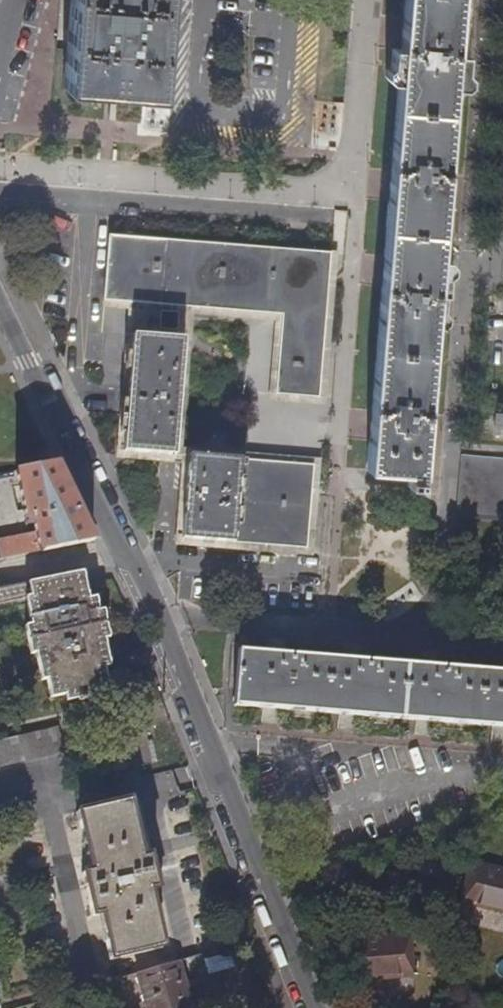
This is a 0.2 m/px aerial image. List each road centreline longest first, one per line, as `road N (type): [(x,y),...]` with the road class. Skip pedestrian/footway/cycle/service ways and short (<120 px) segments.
road 1 (residential): [(309,1007),(145,585),(119,547),(0,299)]
road 2 (residential): [(0,206),(323,230)]

